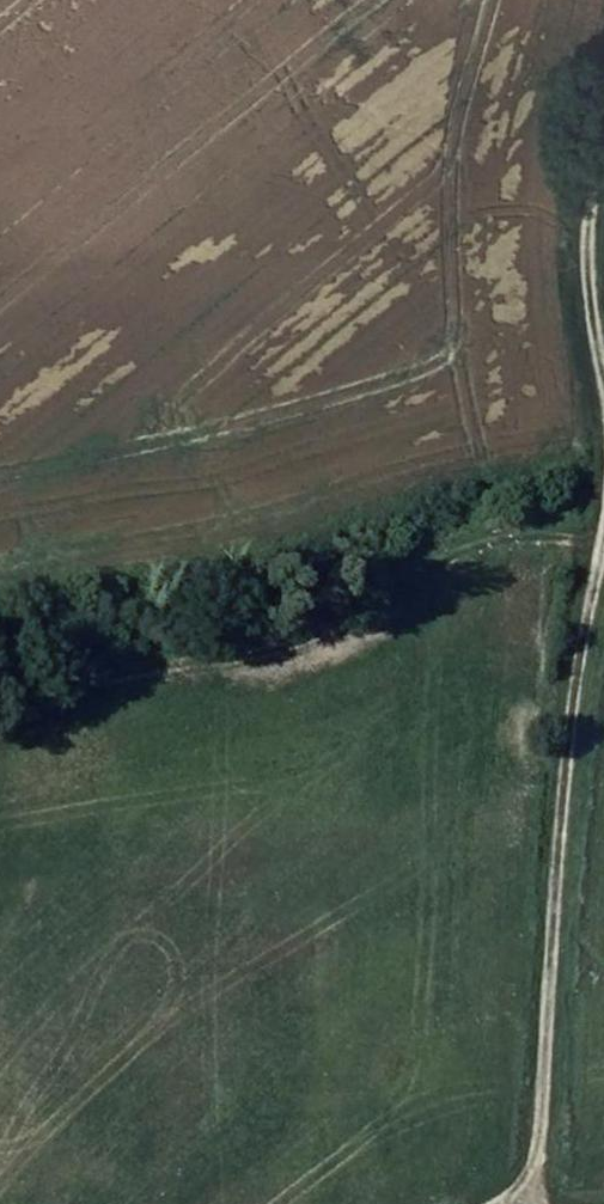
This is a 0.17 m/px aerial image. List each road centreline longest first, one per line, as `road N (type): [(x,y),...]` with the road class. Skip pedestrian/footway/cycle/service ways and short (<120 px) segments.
road 1 (track): [(603,118),(584,204),(580,264),(601,394),(602,481),(567,723),(540,1133),(526,1189),(494,1203)]
road 2 (track): [(598,542),(469,557),(417,580),(334,639),(227,684),(0,729)]

